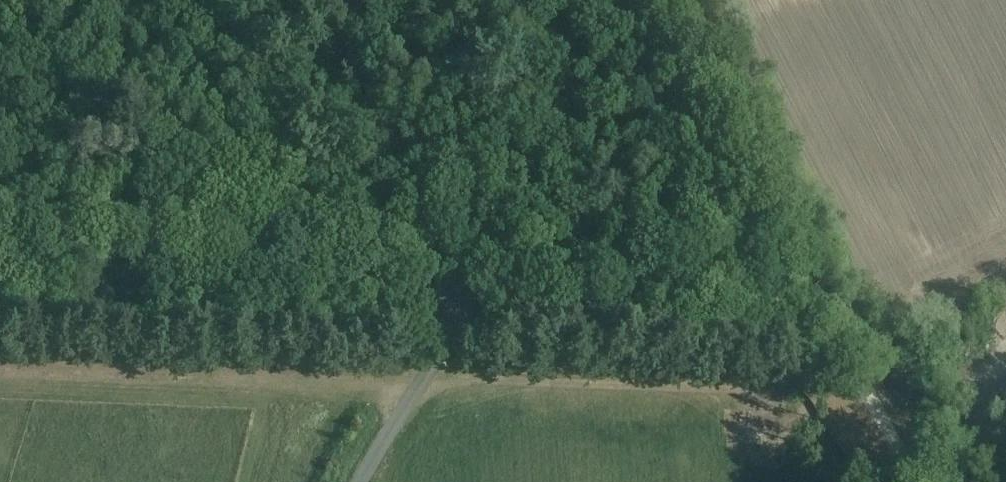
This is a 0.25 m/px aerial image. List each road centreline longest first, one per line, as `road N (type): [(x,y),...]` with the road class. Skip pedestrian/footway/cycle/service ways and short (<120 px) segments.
road 1 (unclassified): [(914,481),(819,313),(783,293),(0,269)]
road 2 (track): [(801,298),(800,269),(659,0)]
road 3 (track): [(465,283),(457,323),(358,481)]

